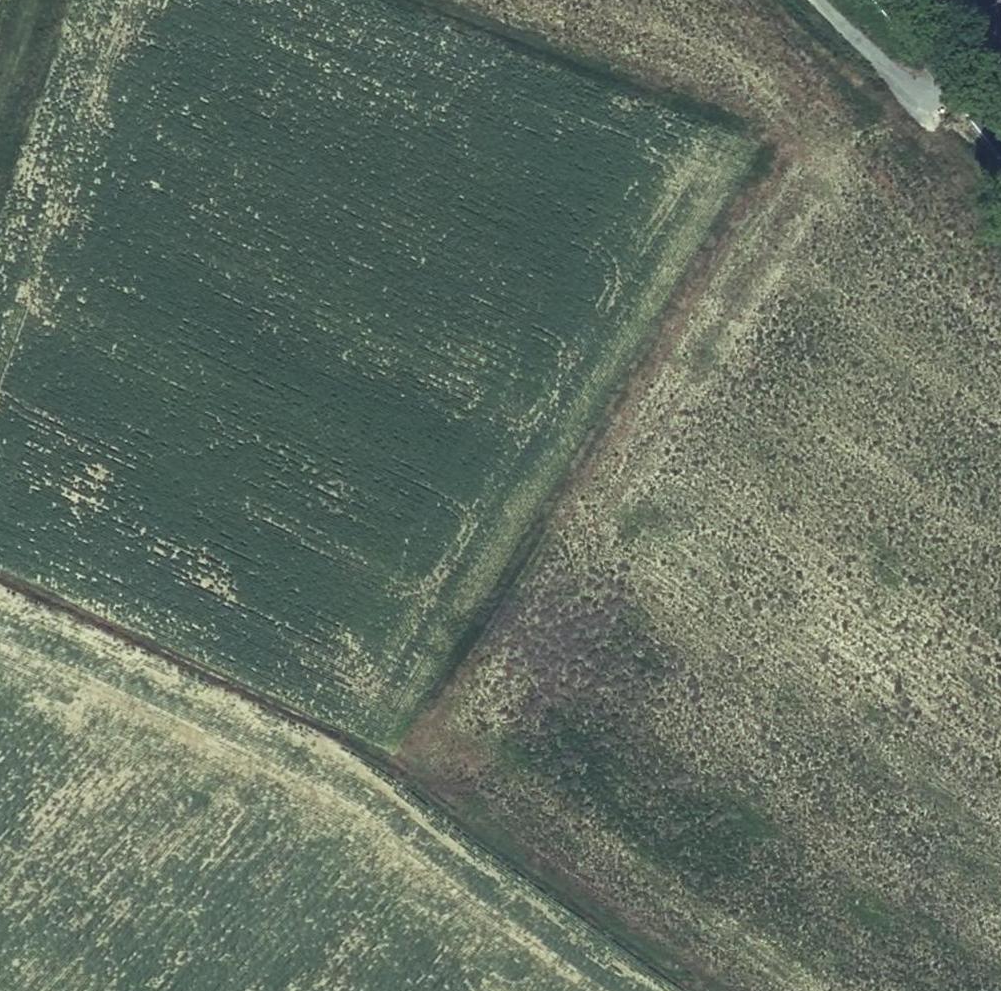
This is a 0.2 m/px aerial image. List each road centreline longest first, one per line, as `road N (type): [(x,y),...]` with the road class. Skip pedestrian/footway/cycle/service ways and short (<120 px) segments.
road 1 (track): [(0,595),(388,771),(690,990)]
road 2 (primary): [(1000,124),(902,0)]

